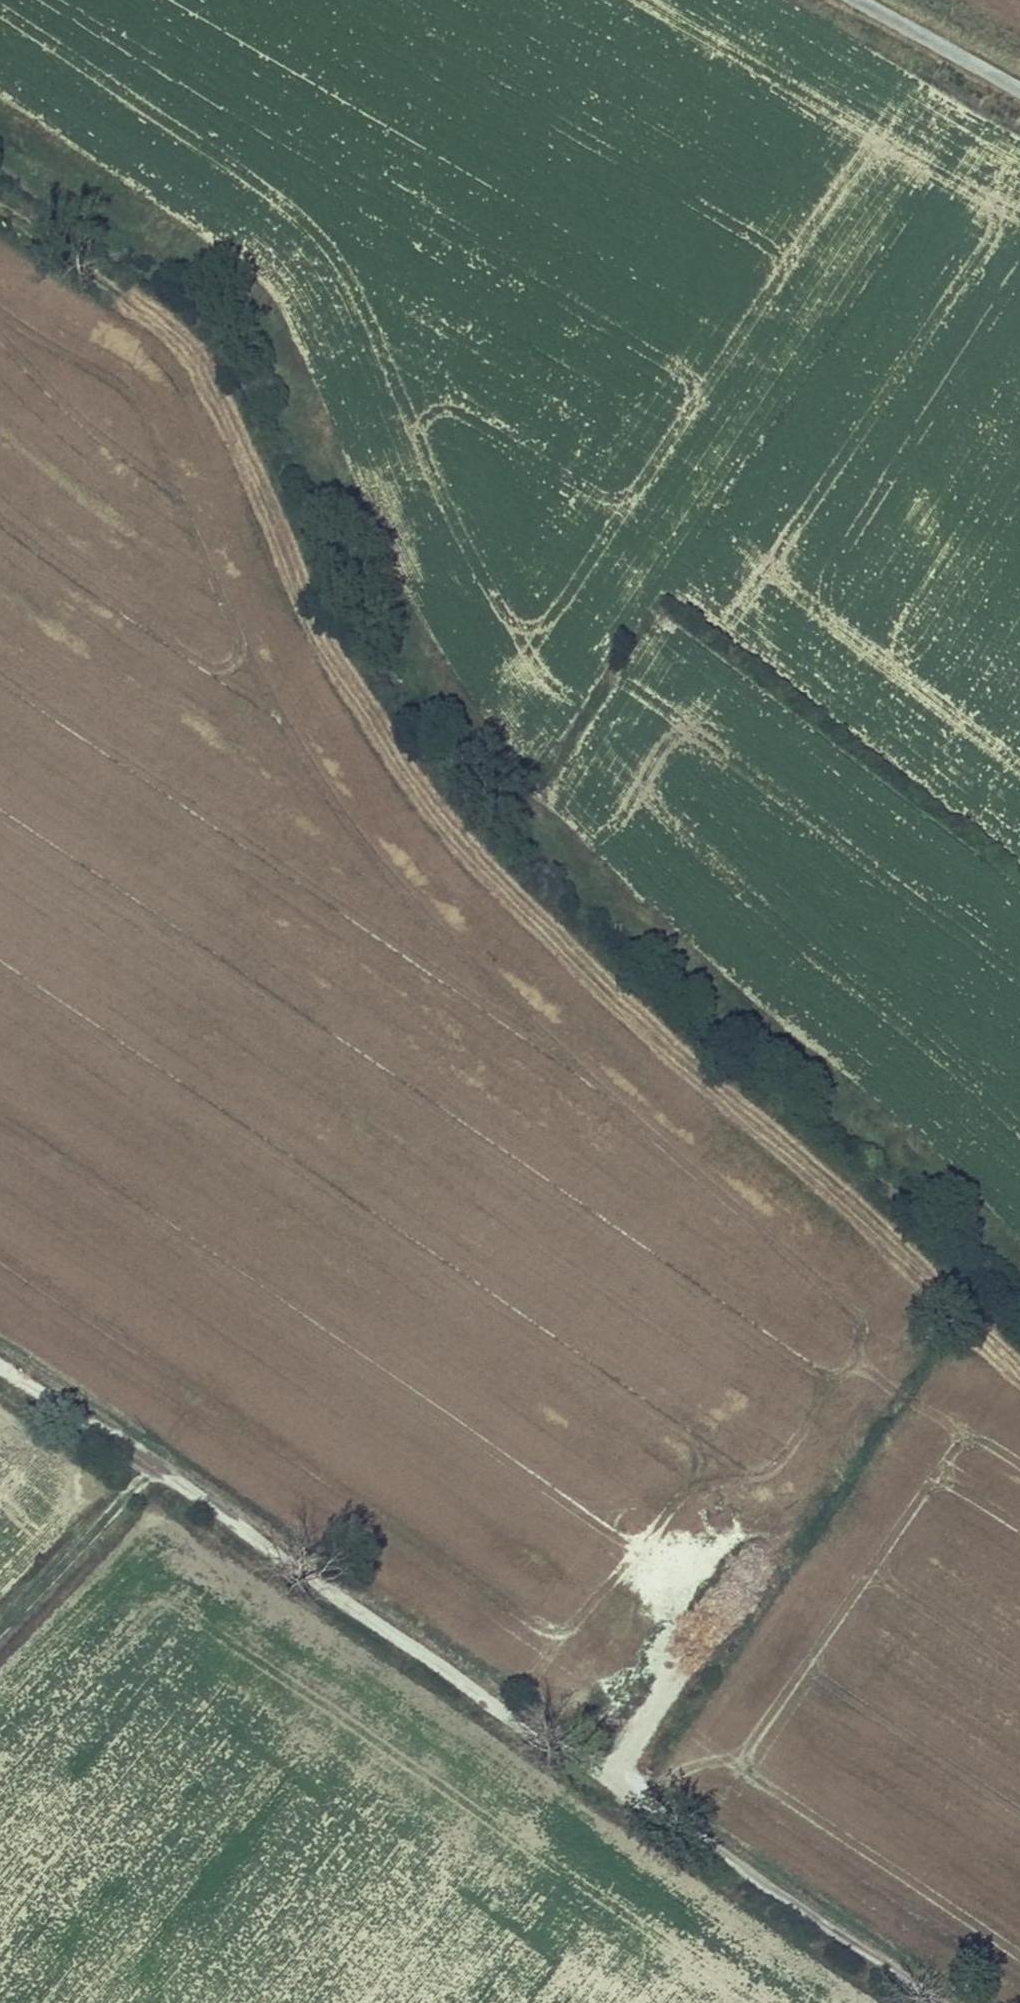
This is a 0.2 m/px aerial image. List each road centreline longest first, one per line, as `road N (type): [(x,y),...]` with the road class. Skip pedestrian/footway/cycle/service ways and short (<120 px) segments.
road 1 (track): [(0,1373),(931,2002)]
road 2 (unclassified): [(1019,94),(850,0)]

